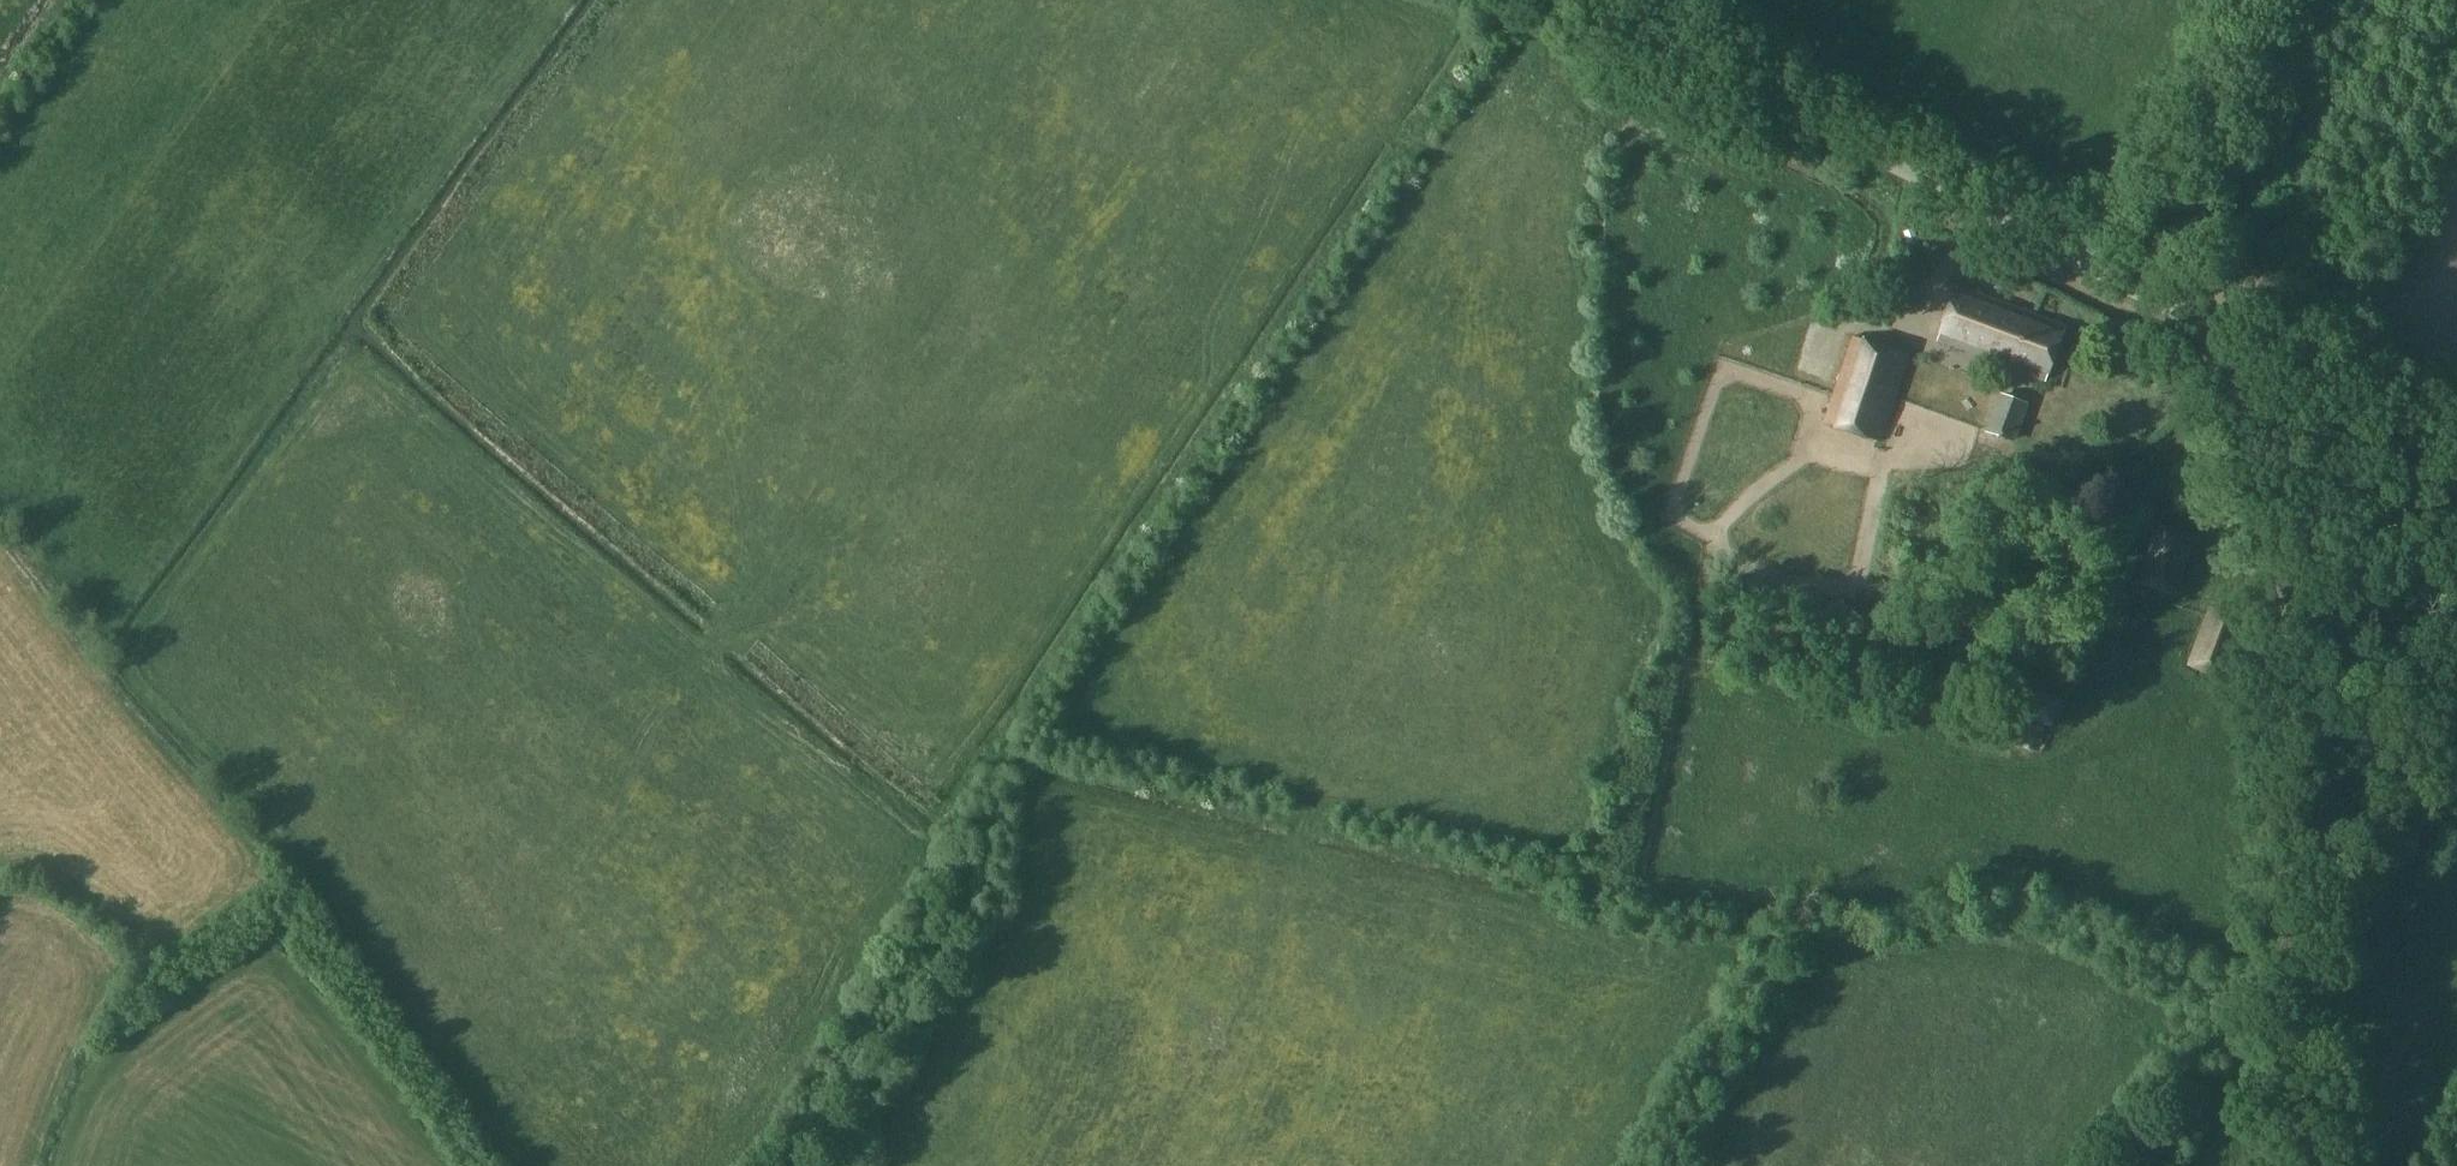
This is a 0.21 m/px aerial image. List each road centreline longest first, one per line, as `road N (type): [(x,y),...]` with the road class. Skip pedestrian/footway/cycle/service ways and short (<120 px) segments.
road 1 (unclassified): [(2299,1165),(2289,623),(2245,346)]
road 2 (unclassified): [(2245,346),(1569,0)]
road 3 (unclassified): [(2456,457),(2245,346)]

